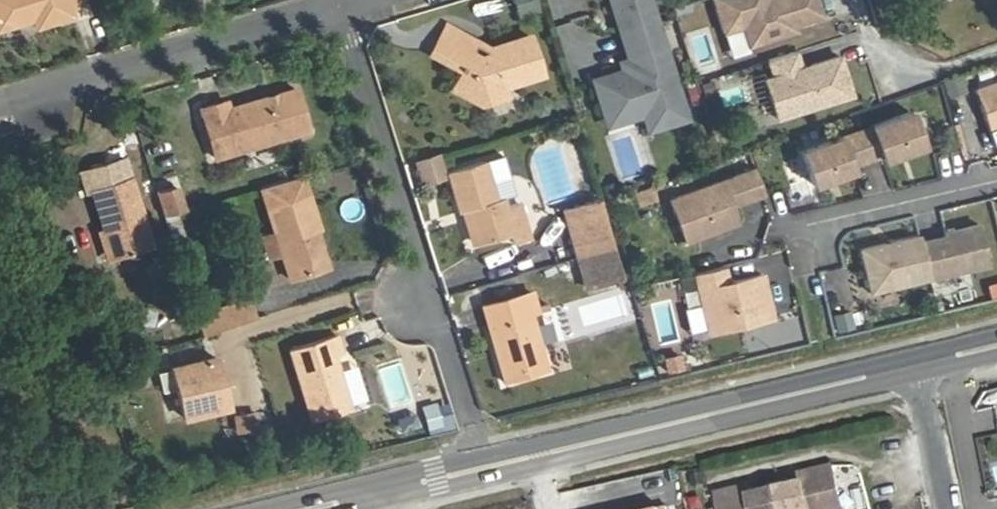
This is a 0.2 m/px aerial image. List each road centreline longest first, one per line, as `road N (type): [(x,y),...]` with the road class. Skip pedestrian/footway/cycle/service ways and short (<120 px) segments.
road 1 (primary): [(916,368),(488,464)]
road 2 (residential): [(0,111),(363,4)]
road 3 (residential): [(440,297),(363,4)]
road 4 (residential): [(996,182),(809,231)]
road 5 (residential): [(488,464),(440,297)]
road 6 (residential): [(857,0),(868,37),(950,64),(996,49)]
road 7 (residential): [(945,508),(916,368)]

